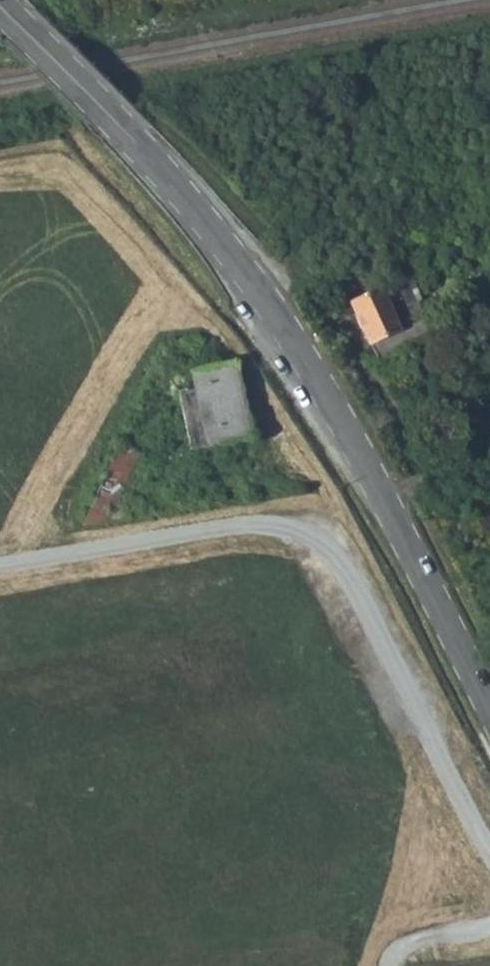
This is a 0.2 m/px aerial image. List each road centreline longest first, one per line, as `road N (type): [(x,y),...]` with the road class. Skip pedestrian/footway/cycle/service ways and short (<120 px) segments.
road 1 (tertiary): [(0,4),(140,146),(280,322),(489,720)]
road 2 (track): [(0,564),(257,523),(283,530),(304,550),(455,842),(489,862)]

